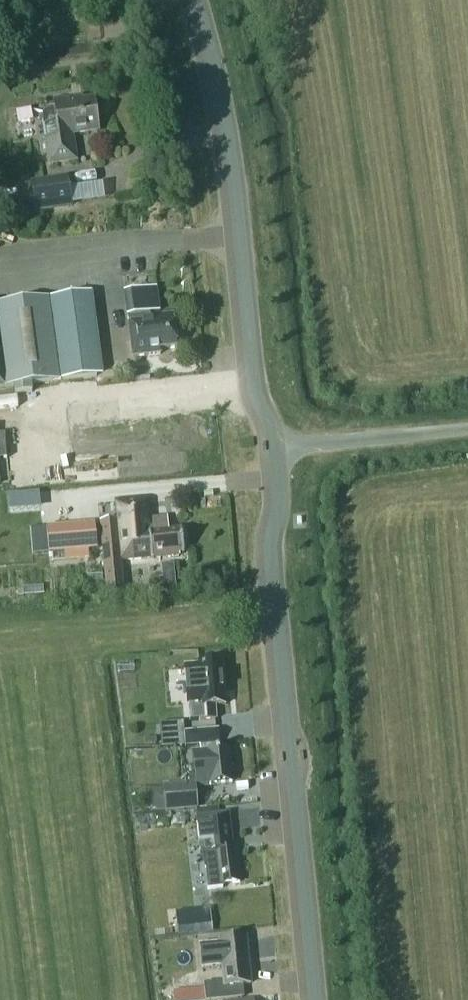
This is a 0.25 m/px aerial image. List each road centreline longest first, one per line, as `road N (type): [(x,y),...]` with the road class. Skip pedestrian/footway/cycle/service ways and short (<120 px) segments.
road 1 (unclassified): [(314,999),(266,492),(279,448)]
road 2 (unclassified): [(279,448),(252,405),(236,218),(193,0)]
road 3 (unclassified): [(279,448),(467,428)]

